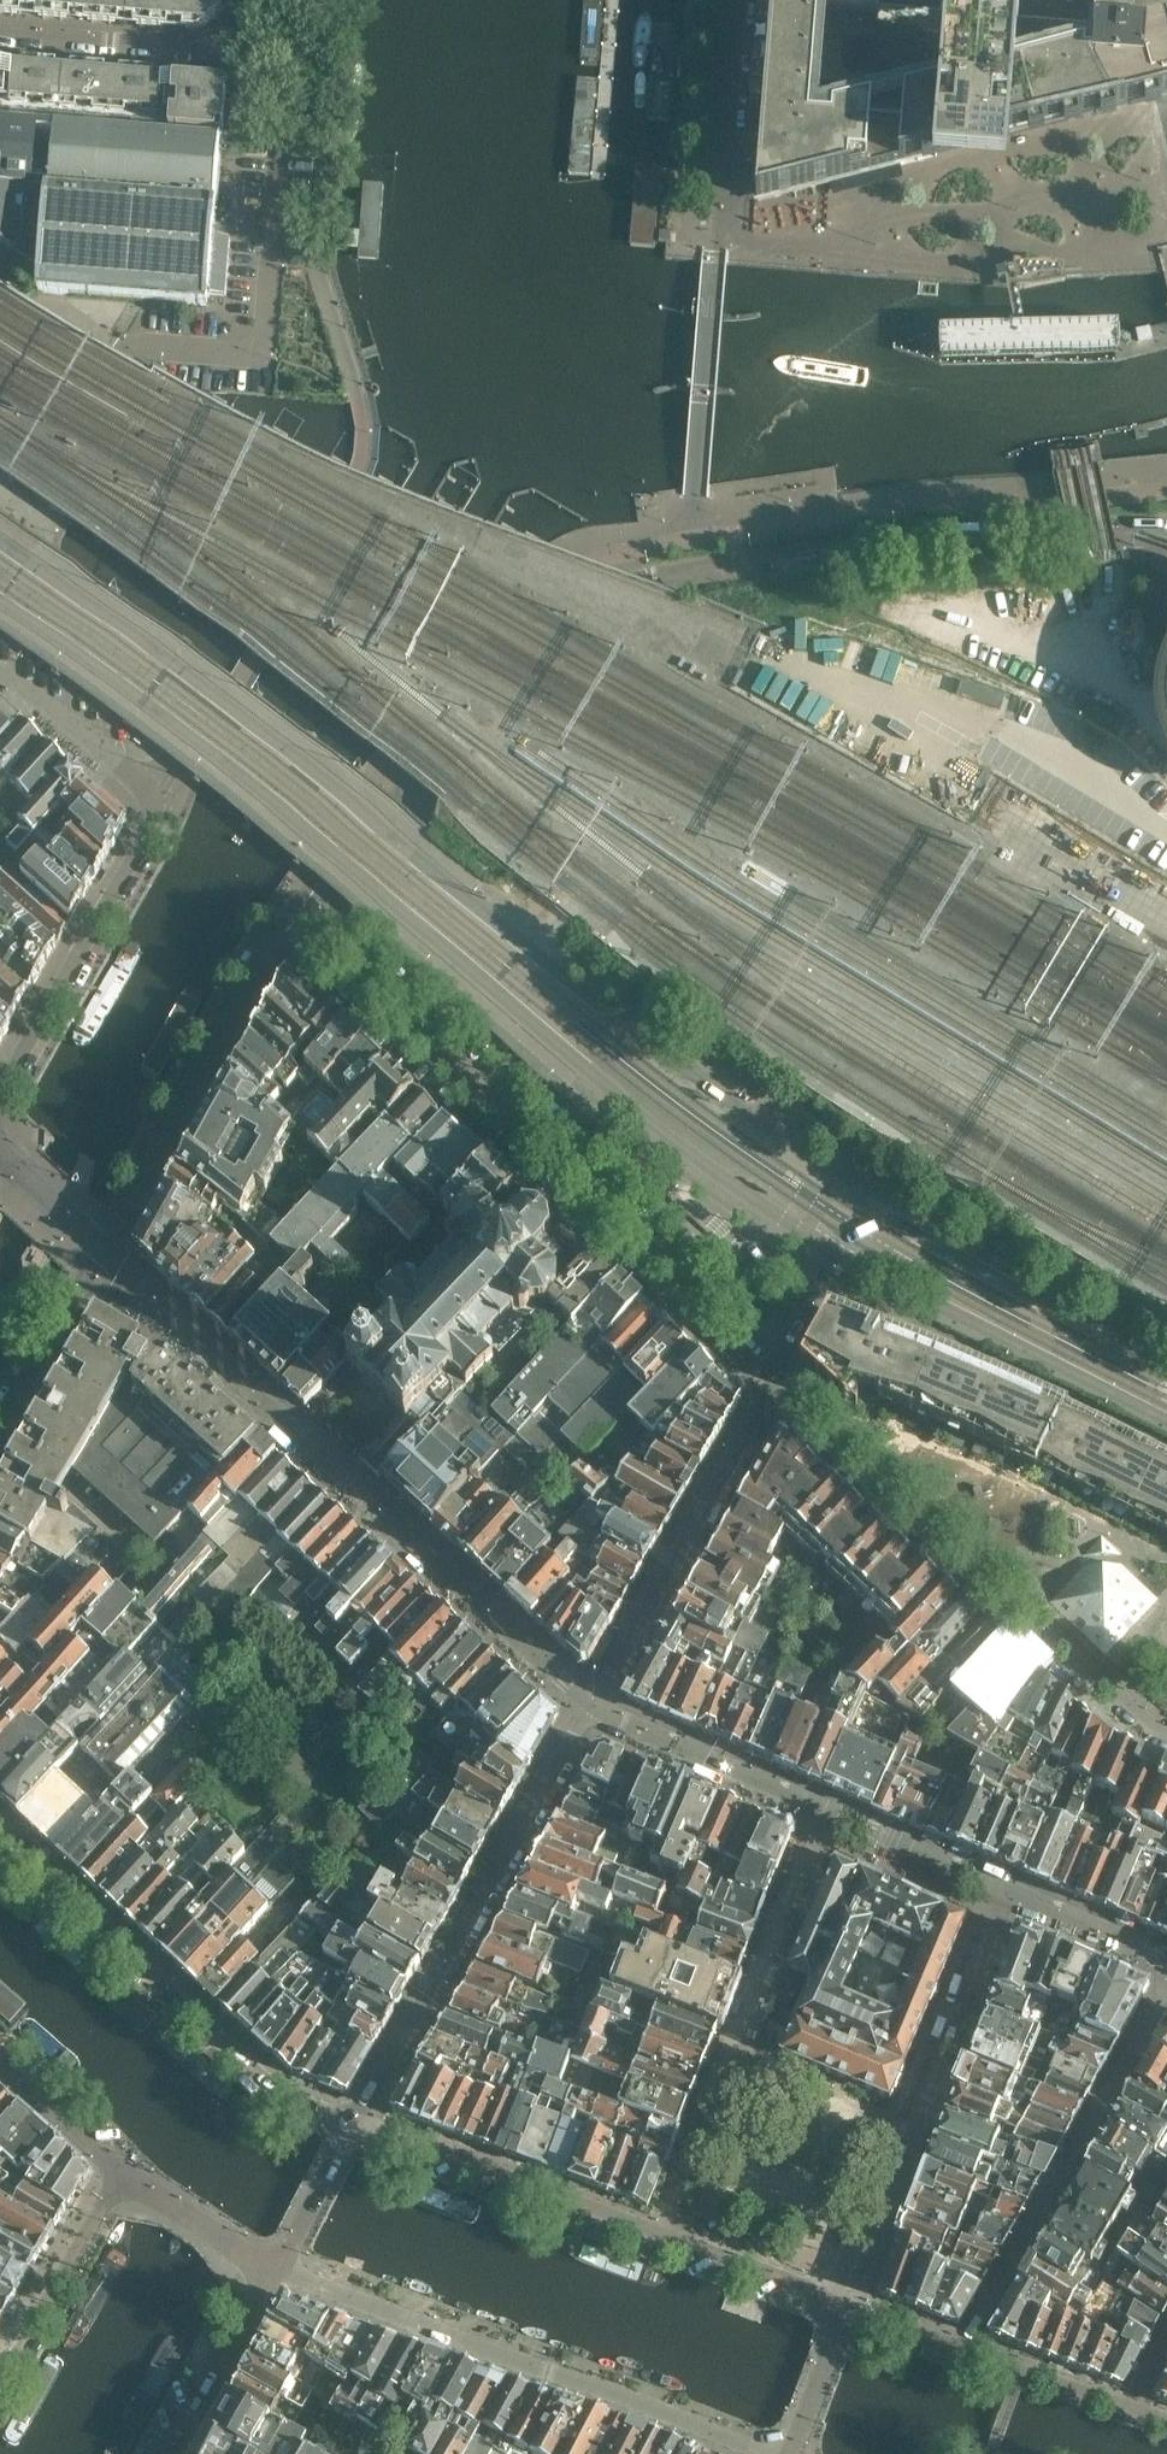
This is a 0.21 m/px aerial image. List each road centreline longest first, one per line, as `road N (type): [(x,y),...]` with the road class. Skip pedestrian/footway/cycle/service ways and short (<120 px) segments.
road 1 (tertiary): [(864,1193),(623,1023),(280,746),(0,541)]
road 2 (tertiary): [(0,602),(249,788),(650,1124),(833,1249)]
road 3 (unclassified): [(307,926),(344,900),(504,657),(553,612),(589,593),(666,570),(931,530),(1163,525)]
road 4 (unclassified): [(105,1254),(591,1706)]
road 5 (residential): [(789,1340),(307,926)]
road 6 (residential): [(0,1108),(154,831),(145,792),(0,679)]
road 7 (residential): [(1166,1733),(772,1379)]
road 8 (residential): [(839,2299),(358,2117)]
road 9 (residential): [(276,2268),(754,2453)]
road 10 (residential): [(591,1706),(358,2117)]
road 11 (residential): [(358,2117),(326,2111),(262,2076),(0,1834)]
road 12 (unclassified): [(591,1706),(1006,1888)]
road 13 (residential): [(1006,1888),(915,2127),(839,2275),(839,2299)]
road 14 (residential): [(146,351),(248,359),(264,345),(282,80),(260,55)]
road 15 (residential): [(1166,1991),(965,2345)]
road 16 (unclassified): [(307,926),(259,971),(105,1254)]
road 17 (tertiary): [(833,1249),(1166,1420)]
road 18 (residential): [(772,1379),(591,1706)]
road 19 (tertiary): [(1166,1357),(864,1193)]
road 20 (residential): [(0,31),(260,55)]
road 21 (residential): [(169,2453),(276,2268)]
road 22 (residential): [(101,2154),(276,2268)]
road 23 (residential): [(101,2154),(0,2336)]
road 24 (residential): [(0,1423),(105,1254)]
road 25 (residential): [(719,191),(734,0)]
road 26 (unclassified): [(1006,1888),(1166,1963)]
road 27 (residential): [(1130,2407),(965,2345)]
road 28 (residential): [(276,2268),(358,2117)]
road 29 (residential): [(791,2453),(835,2345),(839,2299)]
road 30 (unclassified): [(0,1156),(105,1254)]
road 31 (residential): [(0,2059),(101,2154)]
road 32 (residential): [(965,2345),(860,2318),(839,2299)]

